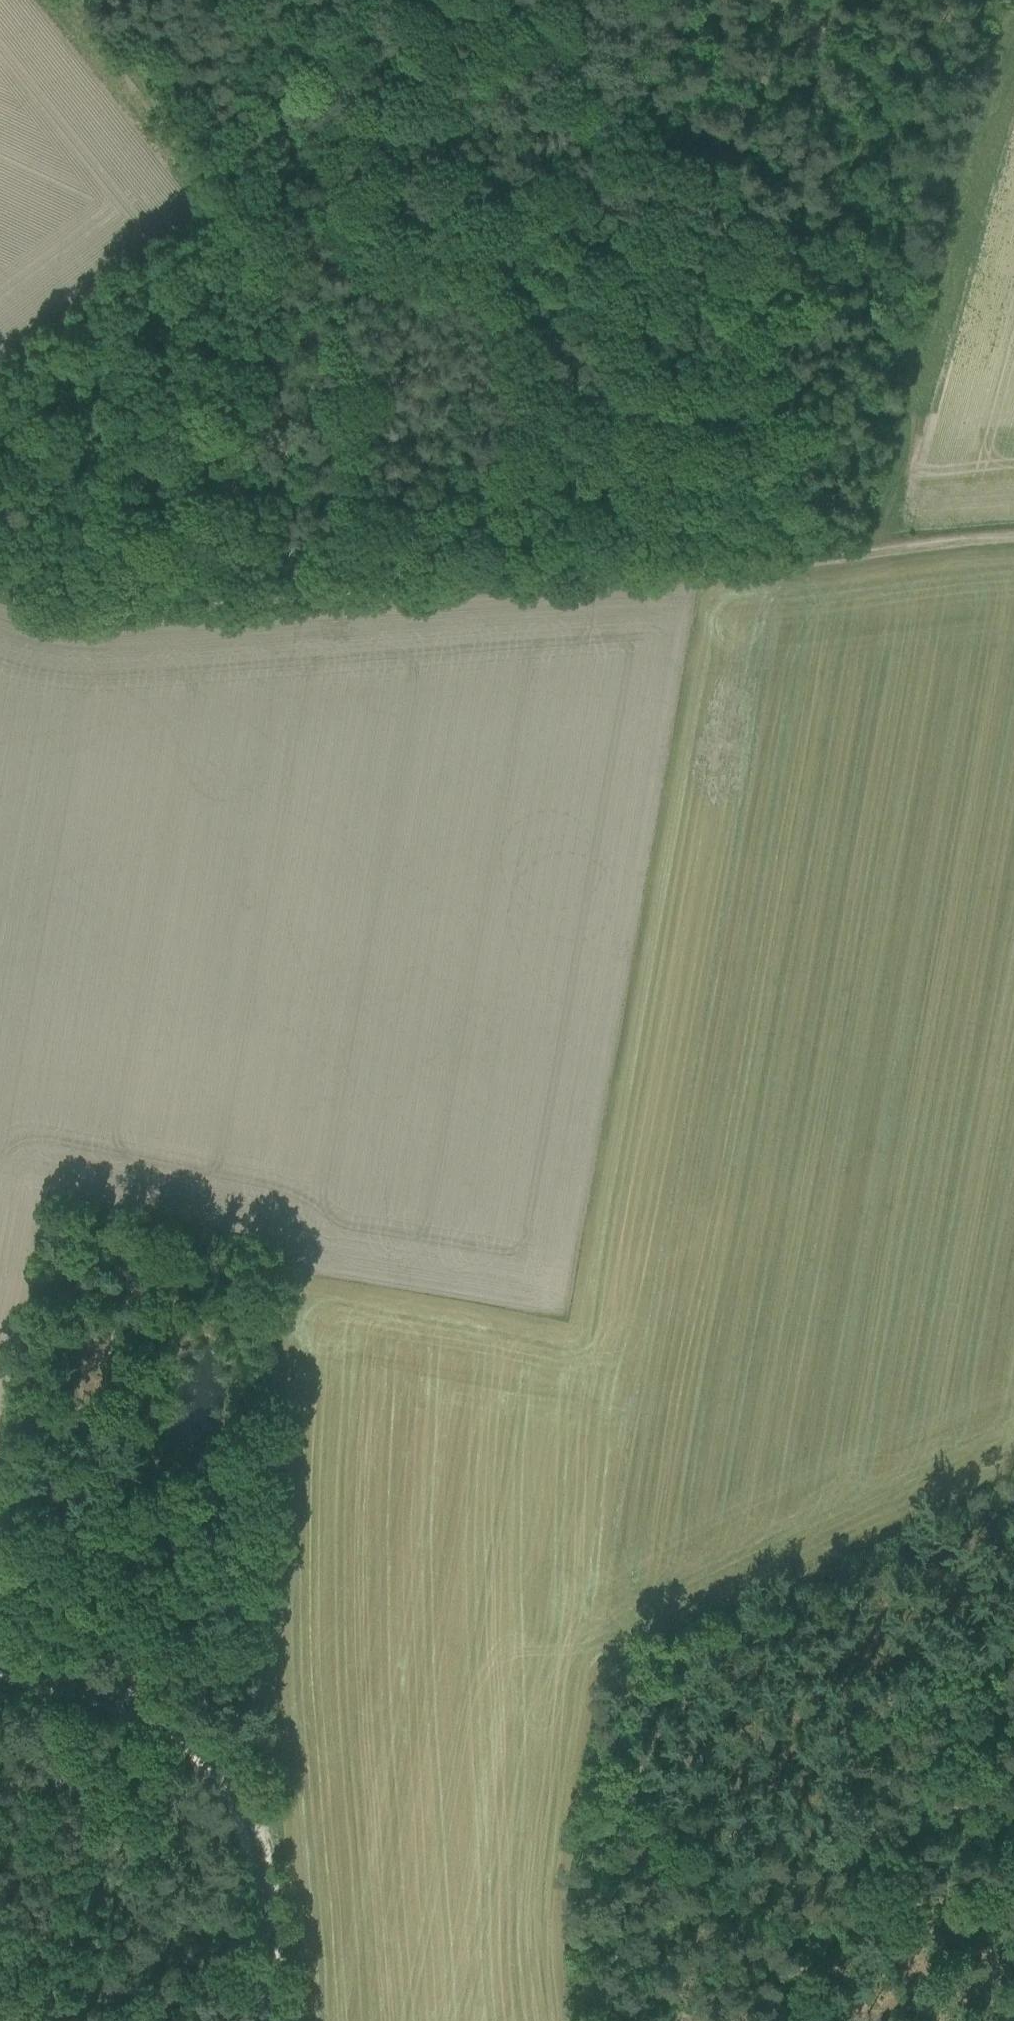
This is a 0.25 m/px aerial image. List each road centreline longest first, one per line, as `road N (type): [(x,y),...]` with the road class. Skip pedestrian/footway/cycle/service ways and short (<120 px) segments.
road 1 (track): [(0,592),(91,614),(640,578),(1013,539)]
road 2 (unclassified): [(271,2020),(259,1865),(242,1813),(199,1748),(133,1705),(0,1665)]

